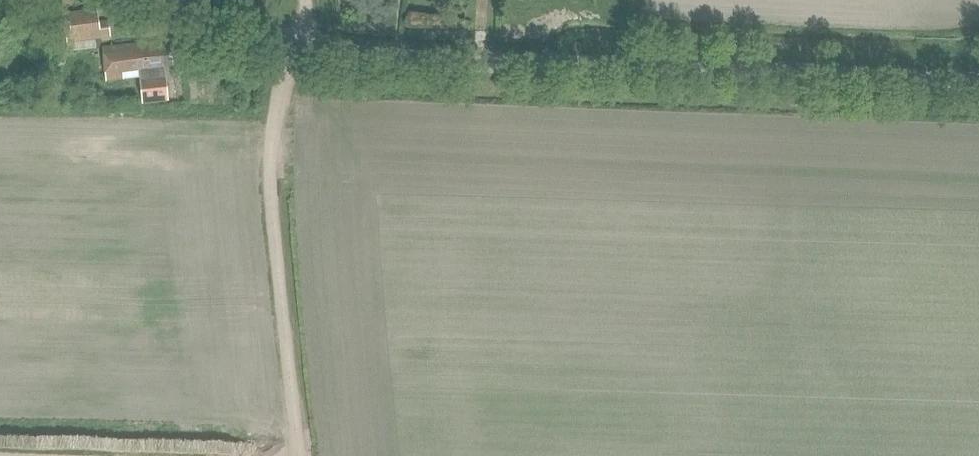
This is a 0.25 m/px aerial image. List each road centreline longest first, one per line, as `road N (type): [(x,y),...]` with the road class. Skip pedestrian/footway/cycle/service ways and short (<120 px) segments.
road 1 (tertiary): [(978,88),(396,64),(292,46),(197,0)]

